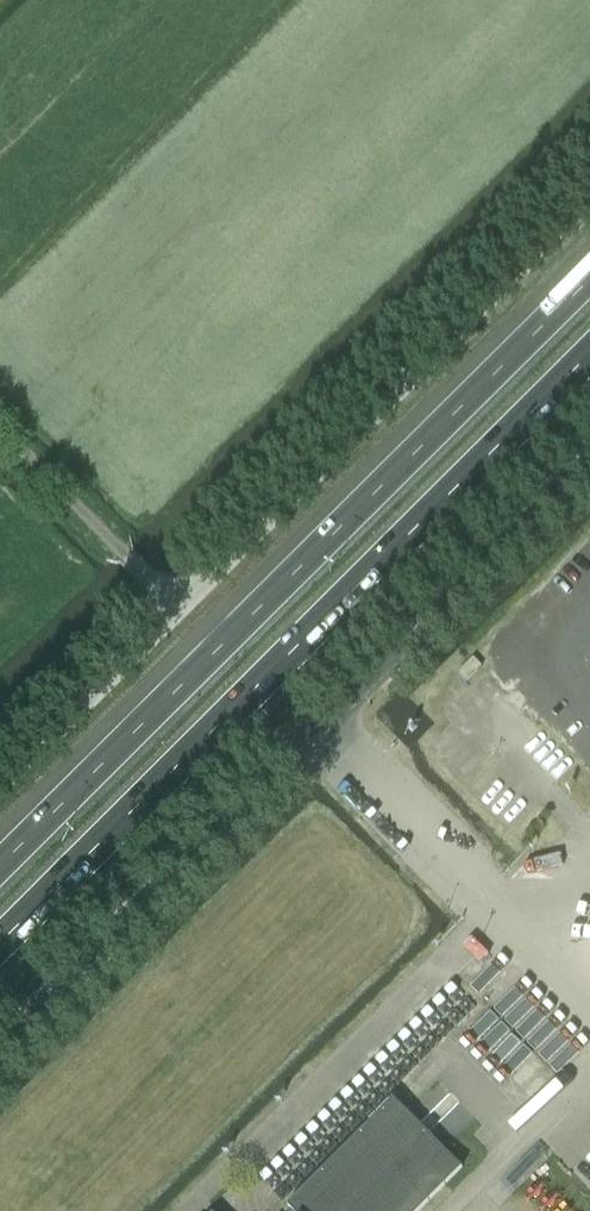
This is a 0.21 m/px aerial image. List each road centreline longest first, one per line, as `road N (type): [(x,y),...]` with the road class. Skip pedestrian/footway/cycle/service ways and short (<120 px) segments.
road 1 (motorway): [(0,950),(589,355)]
road 2 (unclassified): [(0,1048),(589,461)]
road 3 (motorway): [(589,279),(0,862)]
road 4 (unclassified): [(176,606),(589,195)]
road 5 (unclassified): [(176,606),(0,428)]
road 6 (unclassified): [(0,783),(176,606)]

